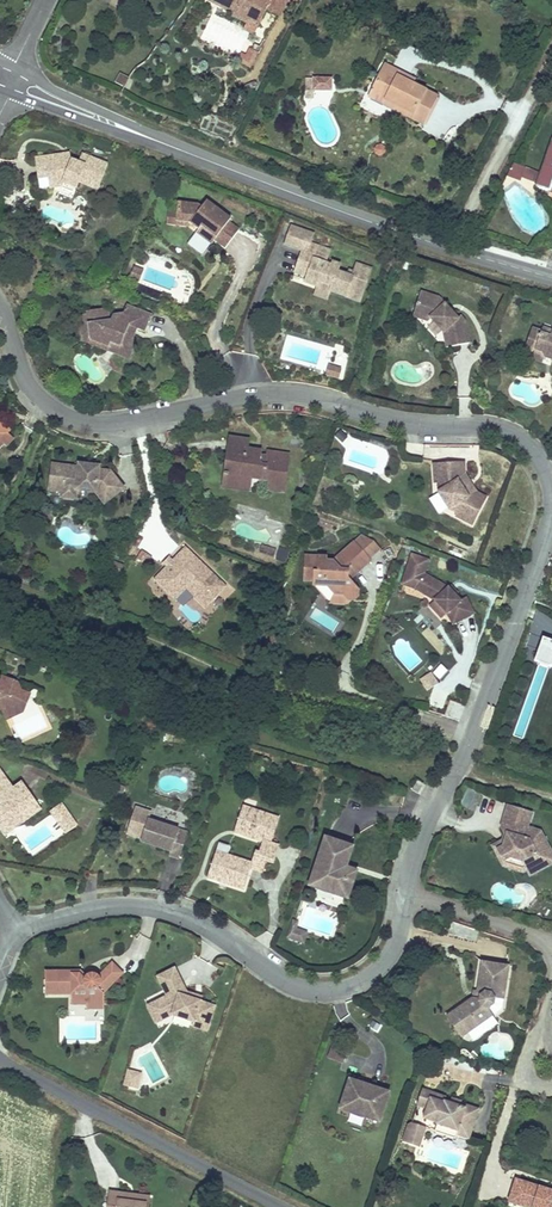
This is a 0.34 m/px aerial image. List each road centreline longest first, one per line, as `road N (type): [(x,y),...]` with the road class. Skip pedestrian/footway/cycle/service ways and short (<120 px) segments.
road 1 (residential): [(551,484),(542,457),(504,427),(404,423),(304,394),(272,392),(119,422),(72,417),(33,390),(0,310)]
road 2 (track): [(473,734),(415,726),(204,664),(0,579)]
road 3 (residential): [(13,931),(78,913),(149,907),(208,928),(292,987),(320,993),(346,988),(385,963),(397,941),(403,891)]
road 4 (tertiary): [(158,141),(334,209),(551,278)]
road 5 (residential): [(403,891),(419,837),(473,734),(551,507)]
road 6 (unclassified): [(0,1059),(288,1206)]
road 7 (residential): [(551,950),(526,930),(403,891)]
road 8 (tertiary): [(158,141),(15,68)]
road 9 (tertiary): [(9,94),(158,141)]

